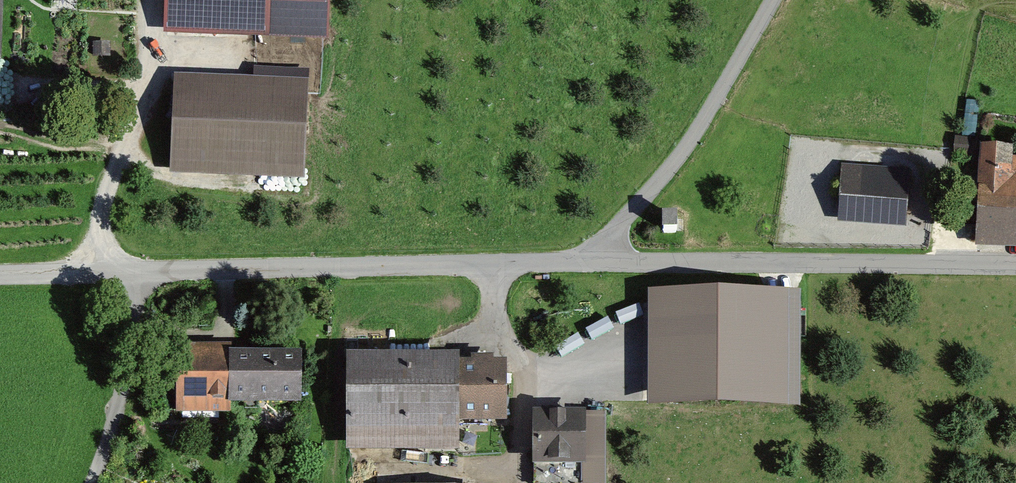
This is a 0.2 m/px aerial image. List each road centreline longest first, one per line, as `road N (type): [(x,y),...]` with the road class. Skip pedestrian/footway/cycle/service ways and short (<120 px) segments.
road 1 (unclassified): [(0,275),(605,262),(1015,265)]
road 2 (track): [(605,262),(617,226),(674,165),(773,0)]
road 3 (track): [(520,482),(525,366),(495,310),(494,264)]
road 4 (track): [(142,272),(119,395),(90,482)]

